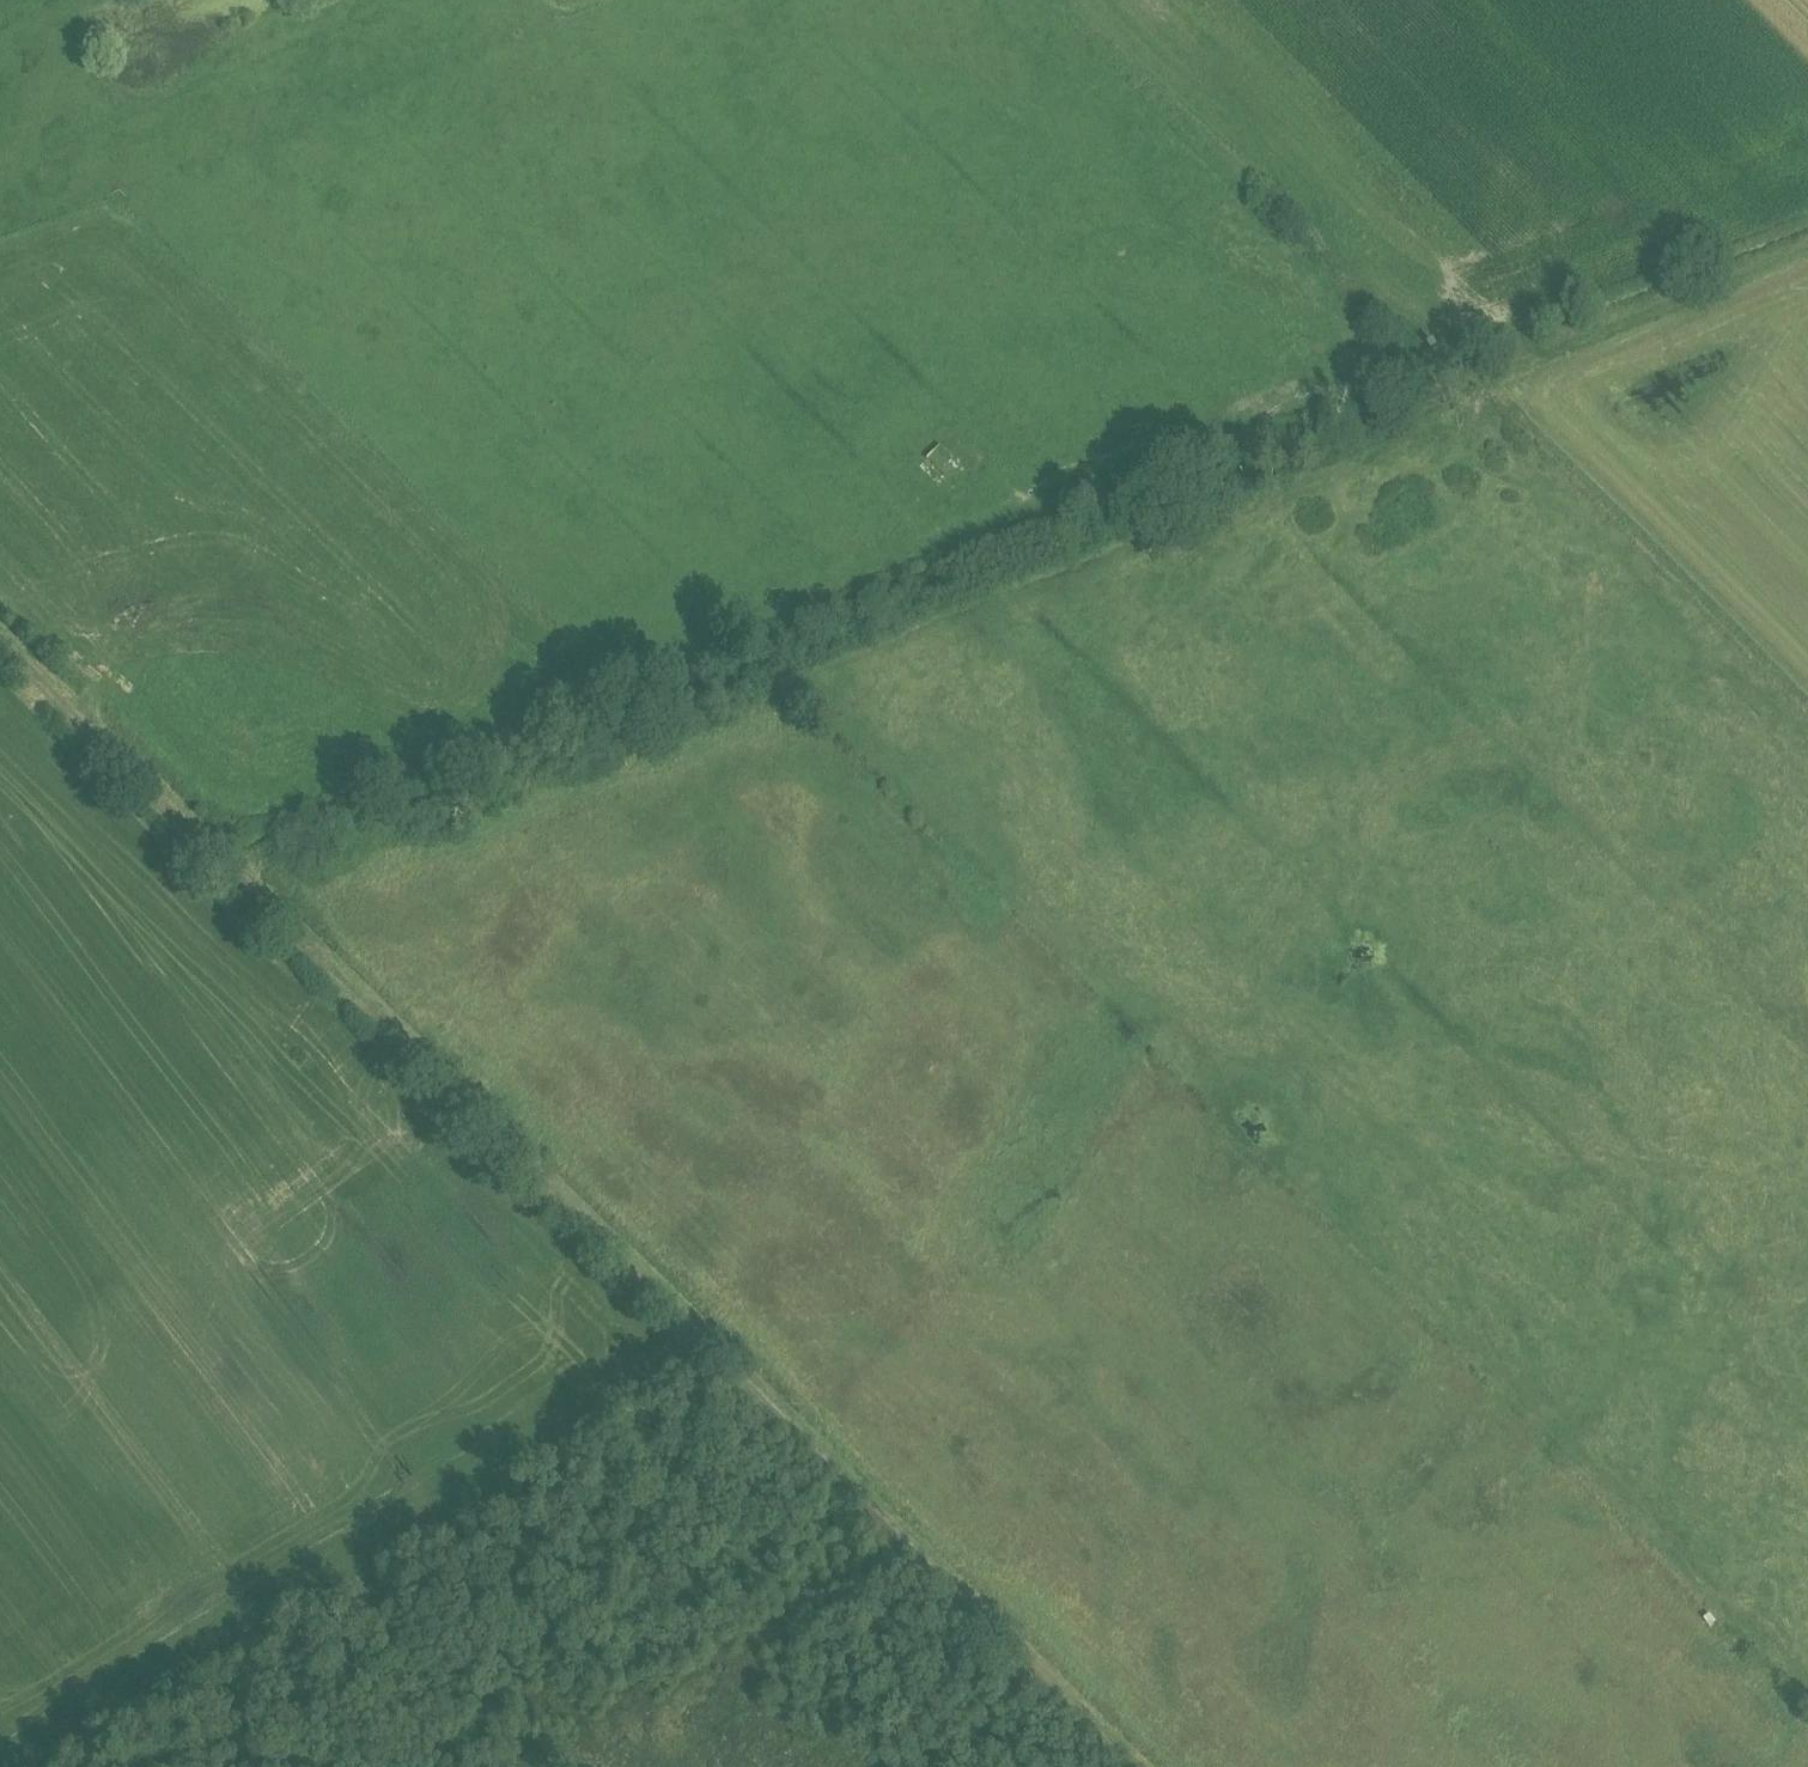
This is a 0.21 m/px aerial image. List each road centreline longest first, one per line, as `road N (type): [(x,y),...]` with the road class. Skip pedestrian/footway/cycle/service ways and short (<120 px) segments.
road 1 (track): [(0,641),(335,993),(1124,1766)]

